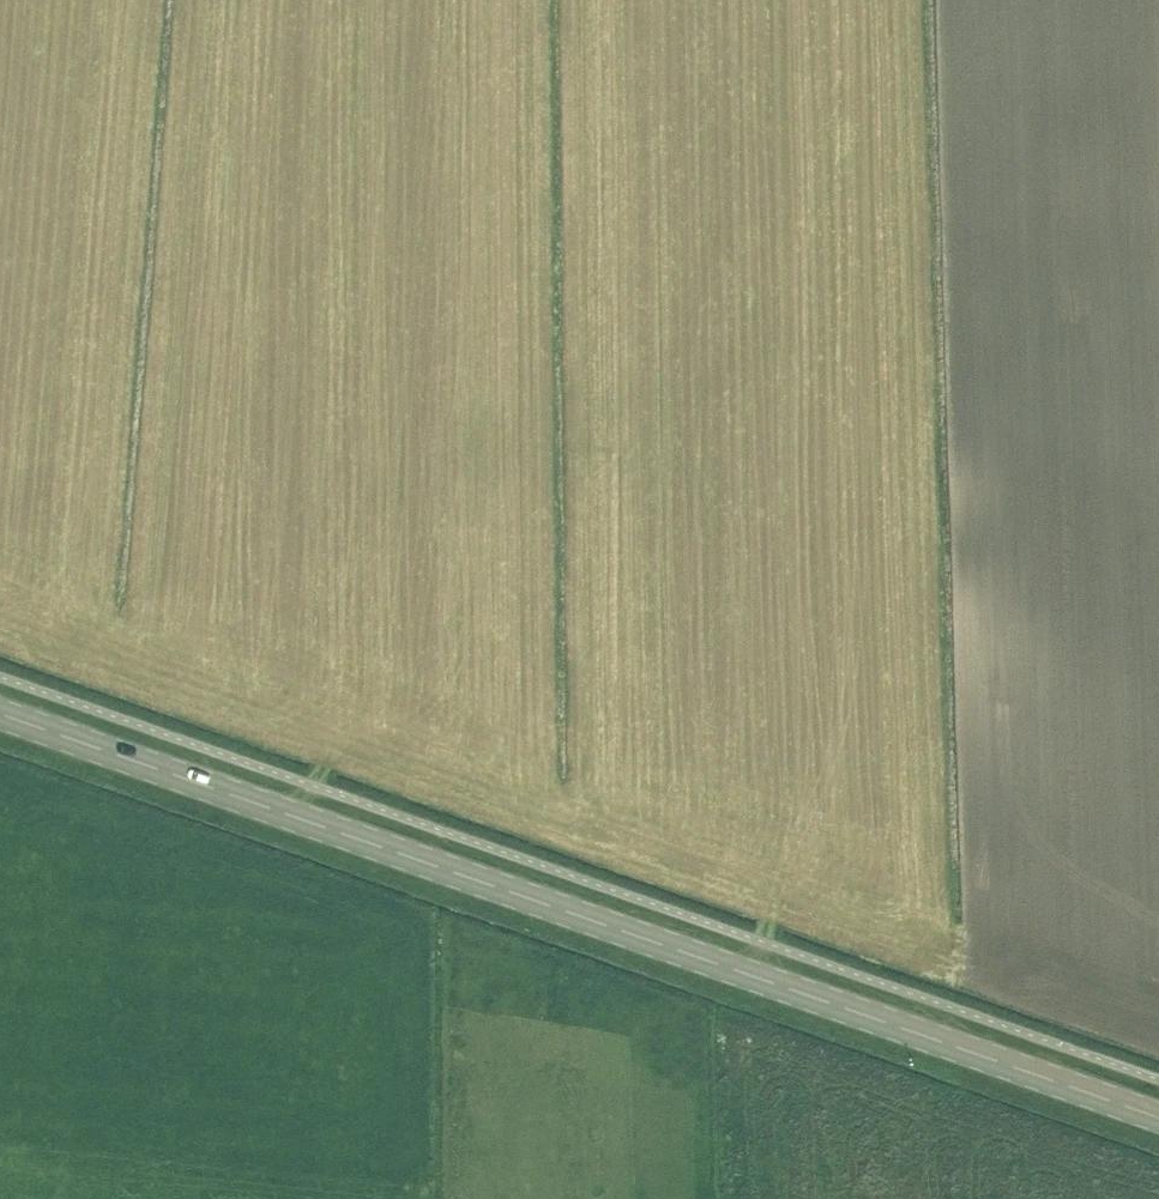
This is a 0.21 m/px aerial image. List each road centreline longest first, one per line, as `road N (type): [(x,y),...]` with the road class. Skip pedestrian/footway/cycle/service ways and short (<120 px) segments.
road 1 (secondary): [(1158,1118),(0,715)]

